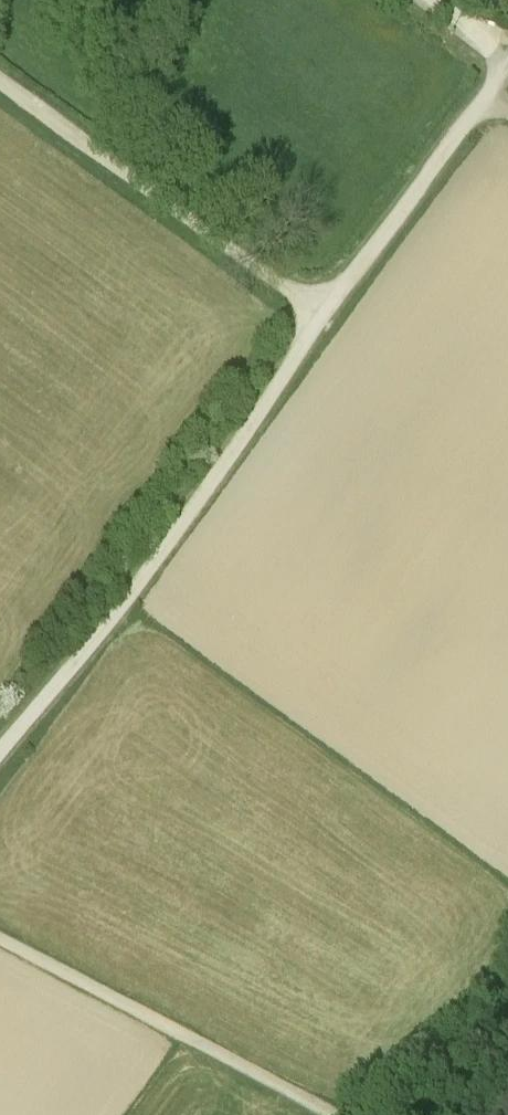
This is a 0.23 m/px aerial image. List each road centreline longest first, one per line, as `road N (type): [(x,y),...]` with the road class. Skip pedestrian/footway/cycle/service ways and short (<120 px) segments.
road 1 (track): [(323,318),(0,758)]
road 2 (track): [(0,81),(323,318)]
road 3 (track): [(0,941),(334,1114)]
road 4 (track): [(507,72),(323,318)]

